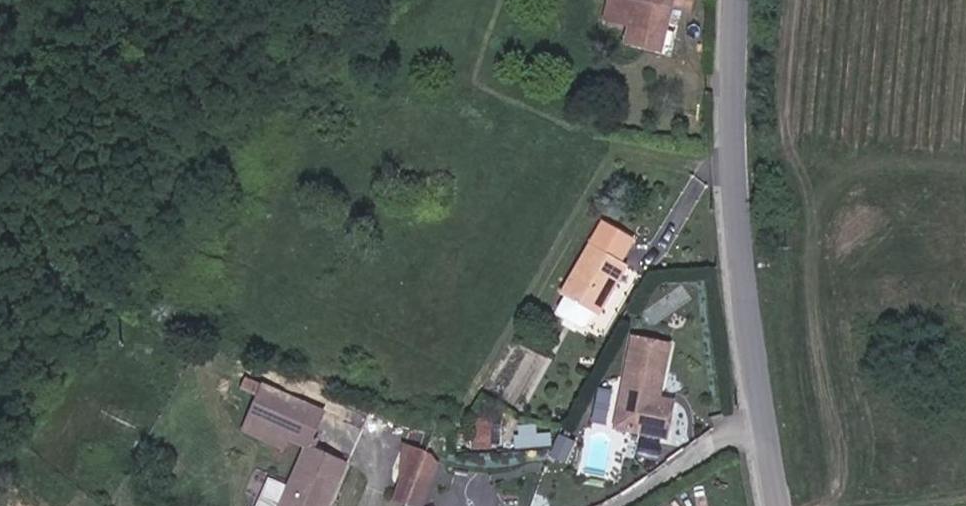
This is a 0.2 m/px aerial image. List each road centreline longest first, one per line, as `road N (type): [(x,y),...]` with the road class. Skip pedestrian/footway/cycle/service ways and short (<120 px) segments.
road 1 (tertiary): [(745,0),(741,155),(749,282),(770,415)]
road 2 (residential): [(770,415),(617,505)]

